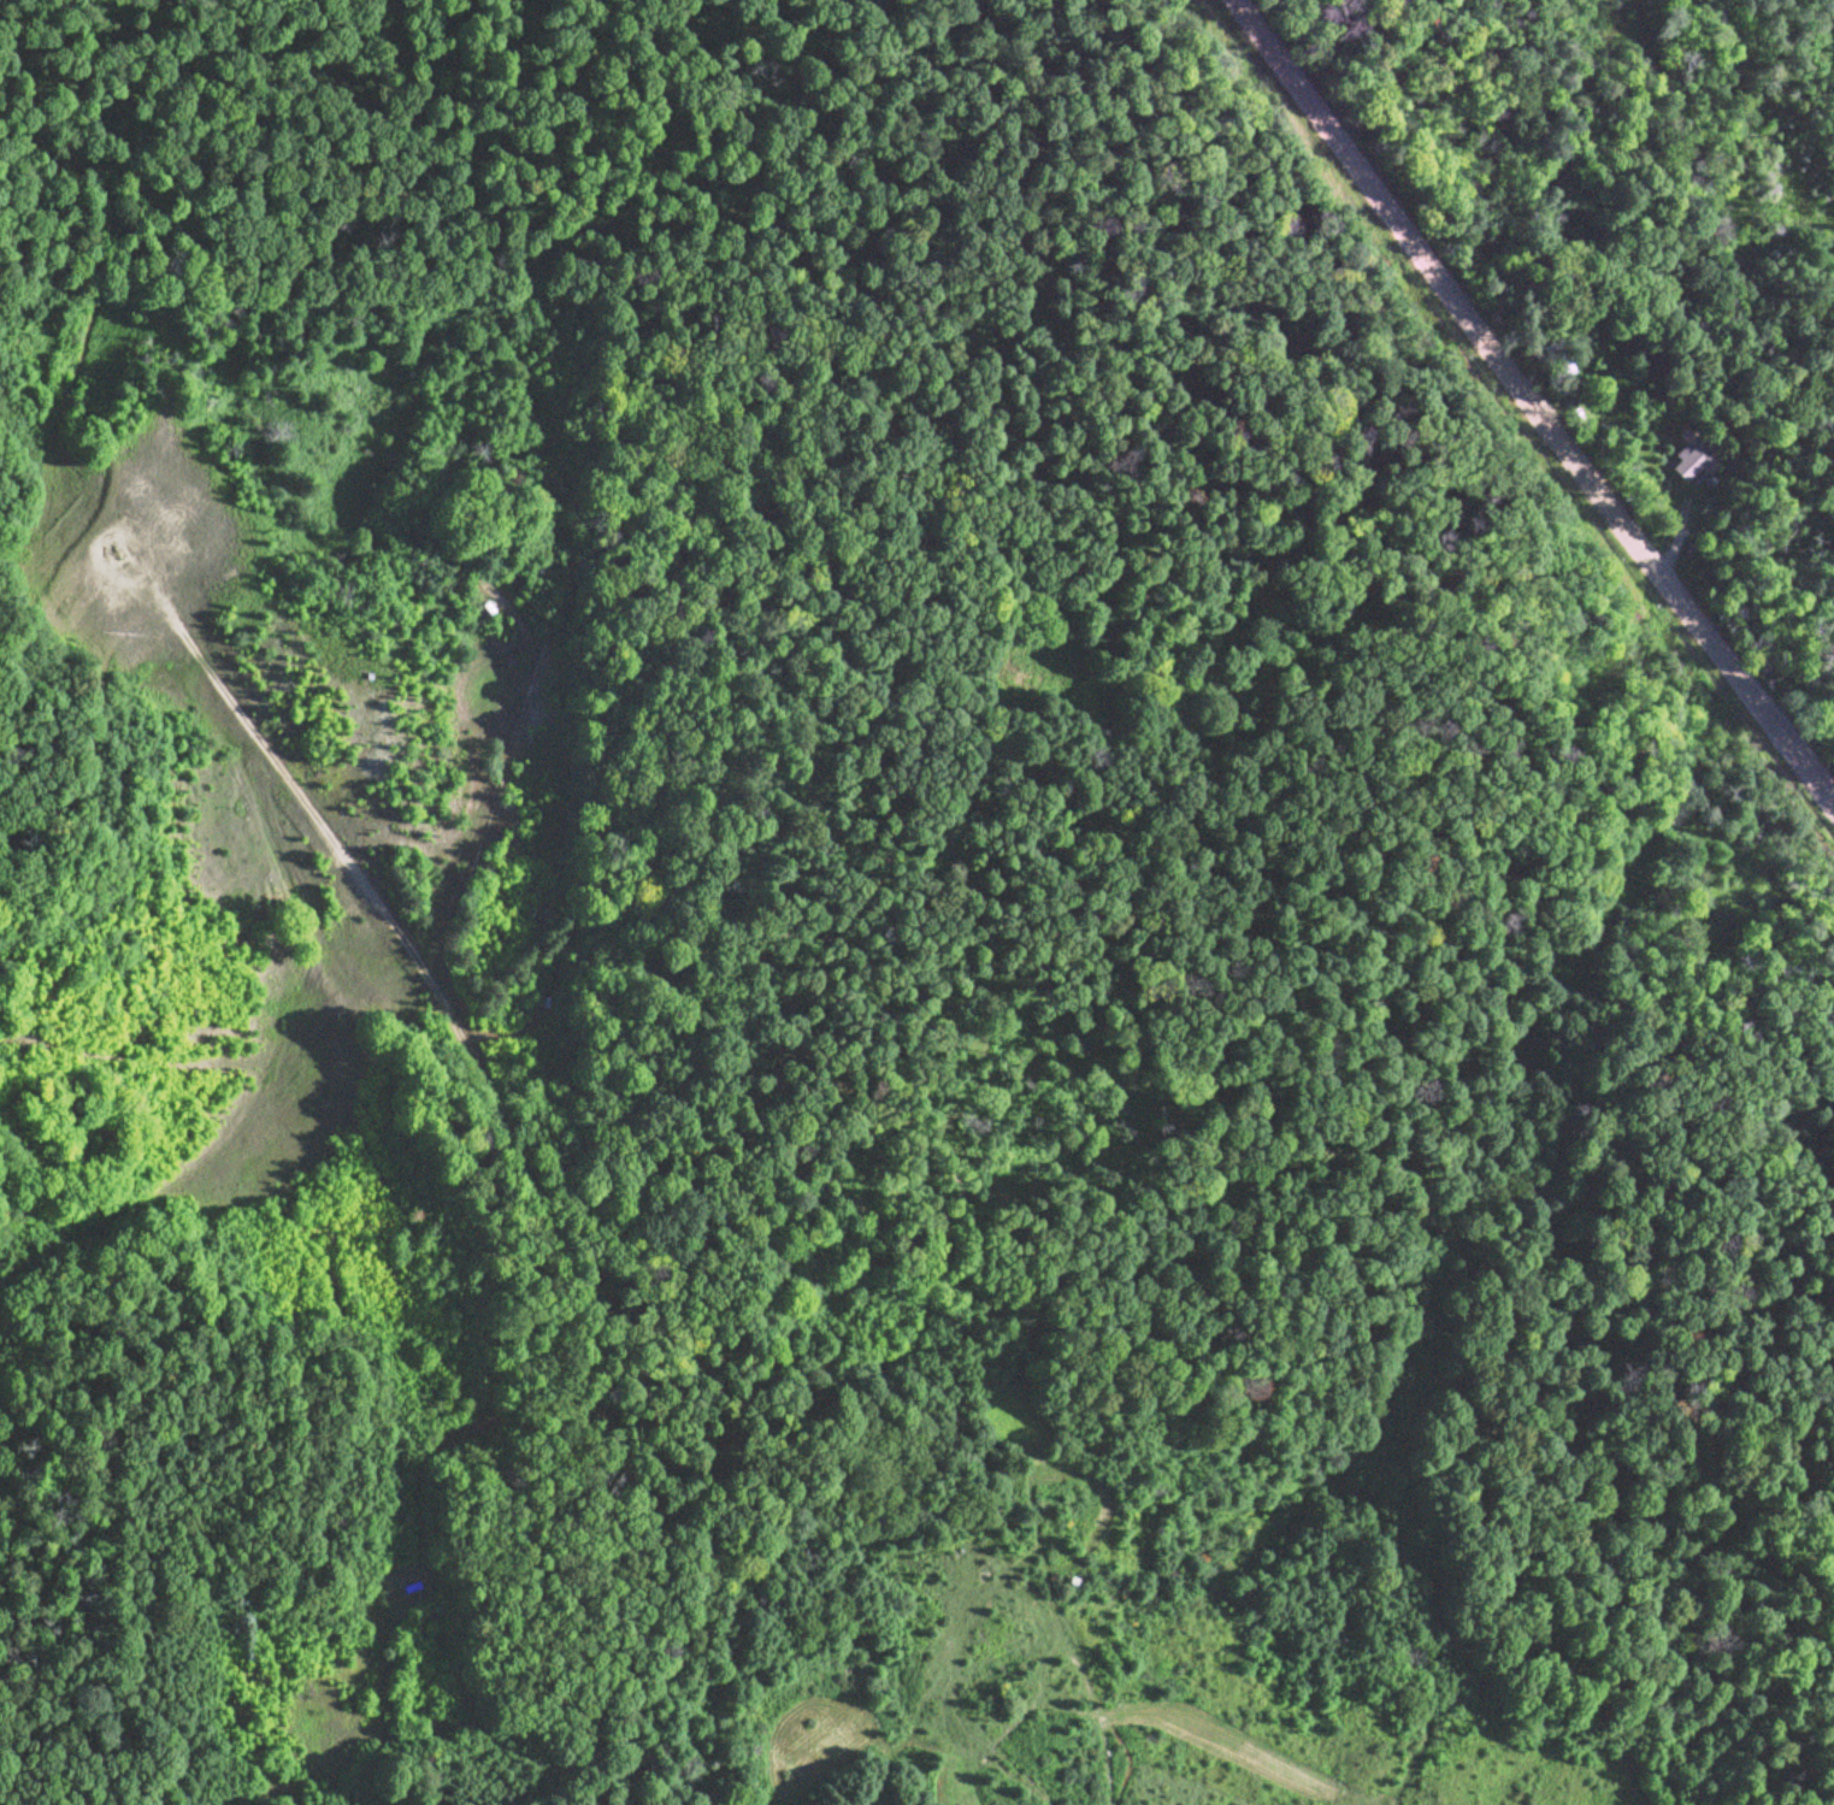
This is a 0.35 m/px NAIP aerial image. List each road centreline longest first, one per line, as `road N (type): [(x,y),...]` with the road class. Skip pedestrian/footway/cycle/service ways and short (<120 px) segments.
road 1 (residential): [(1833,814),(1451,320),(1220,0)]

